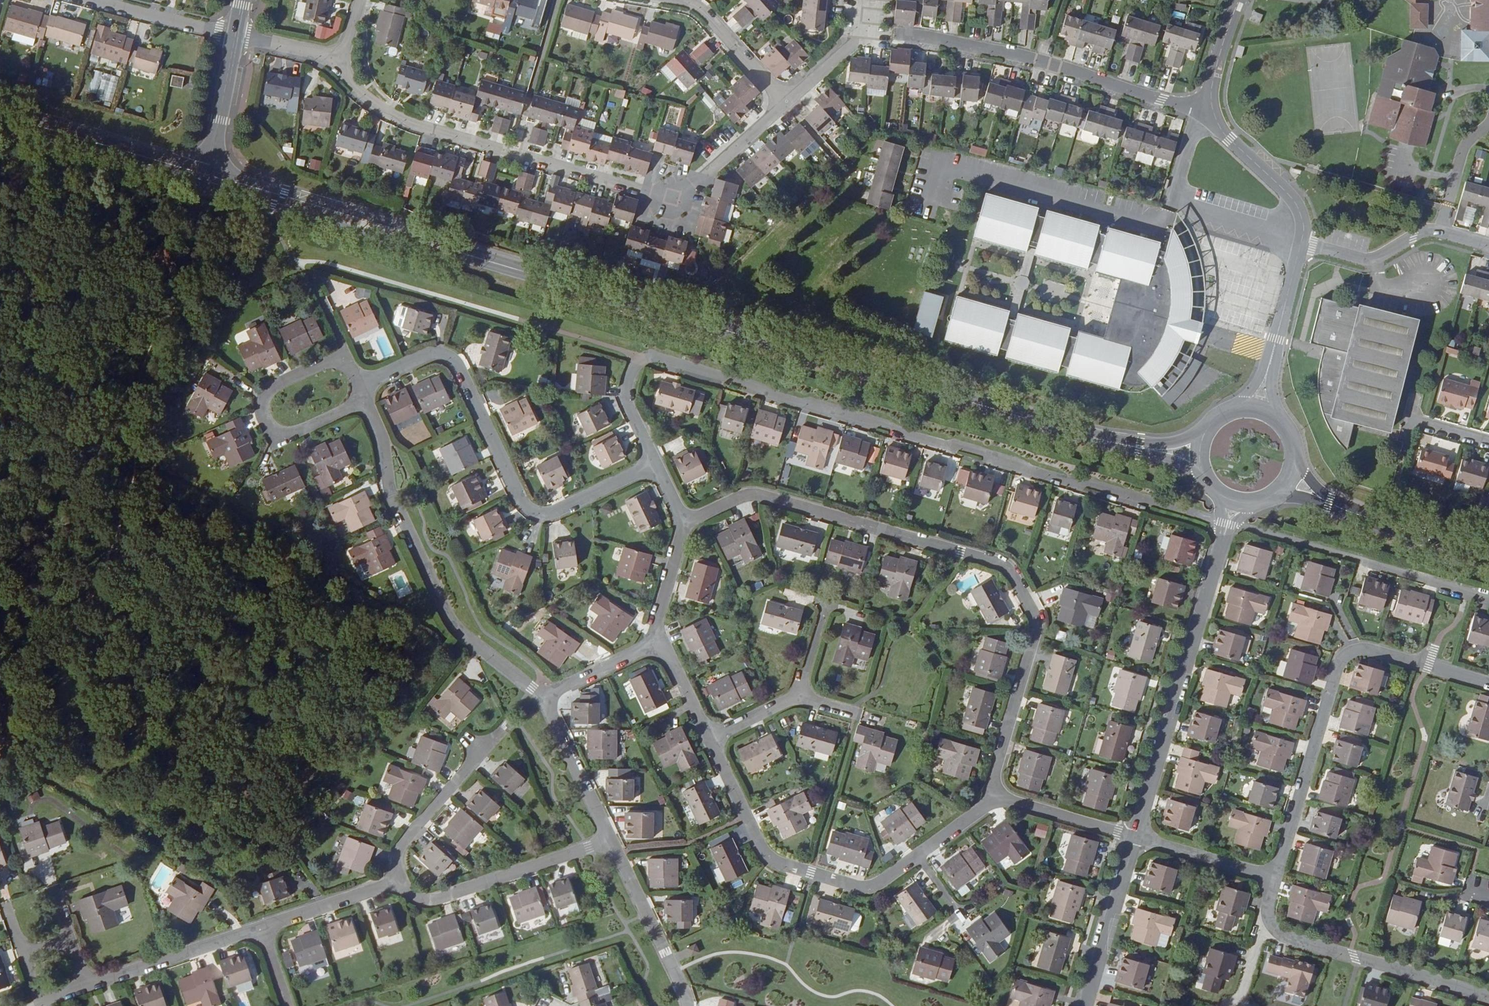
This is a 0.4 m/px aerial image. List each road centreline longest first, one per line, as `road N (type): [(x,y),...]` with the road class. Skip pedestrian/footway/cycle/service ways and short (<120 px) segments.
road 1 (secondary): [(208,174),(1156,451)]
road 2 (residential): [(1228,523),(652,355),(633,369),(627,397),(655,465)]
road 3 (residential): [(992,786),(1037,628),(1004,564),(755,494),(685,524)]
road 4 (residential): [(784,105),(673,199),(415,125),(372,103),(341,69)]
road 5 (residential): [(1215,115),(1043,61),(890,32),(856,44),(784,105)]
road 6 (residential): [(655,465),(538,515),(521,502),(451,360),(427,355),(357,387)]
road 7 (residential): [(1488,683),(1373,651),(1349,654),(1339,665),(1275,878)]
road 8 (residential): [(361,402),(381,443),(390,498),(454,628),(546,701)]
road 9 (residential): [(1228,523),(1136,837)]
road 10 (residential): [(710,739),(777,861),(866,888),(918,856)]
road 11 (residential): [(1488,598),(1228,523)]
road 12 (residential): [(1488,997),(1299,942),(1270,924)]
road 13 (residential): [(405,881),(410,894),(431,900),(612,841)]
road 14 (residential): [(361,402),(286,436),(265,422),(266,392),(344,356)]
road 15 (secondary): [(0,115),(208,174)]
road 16 (secondary): [(1291,477),(1329,503),(1488,555)]
road 17 (residential): [(72,991),(262,928)]
road 18 (residential): [(1301,243),(1367,260),(1425,231),(1488,246)]
road 19 (residential): [(501,732),(407,839),(397,861),(405,881)]
road 20 (residential): [(612,841),(687,1005)]
road 21 (residential): [(1136,837),(1086,1005)]
road 22 (residential): [(1258,408),(1301,243)]
road 23 (residential): [(1301,243),(1295,202),(1215,115)]
road 24 (residential): [(1136,837),(1000,797),(992,786)]
road 25 (residential): [(546,701),(612,841)]
road 26 (residential): [(784,105),(706,14),(675,0)]
road 27 (residential): [(262,928),(405,881)]
road 28 (residential): [(235,35),(92,0)]
road 29 (residential): [(1275,878),(1136,837)]
road 30 (unclassified): [(208,174),(235,35)]
road 31 (residential): [(657,630),(648,648),(546,701)]
road 32 (residential): [(657,630),(710,739)]

